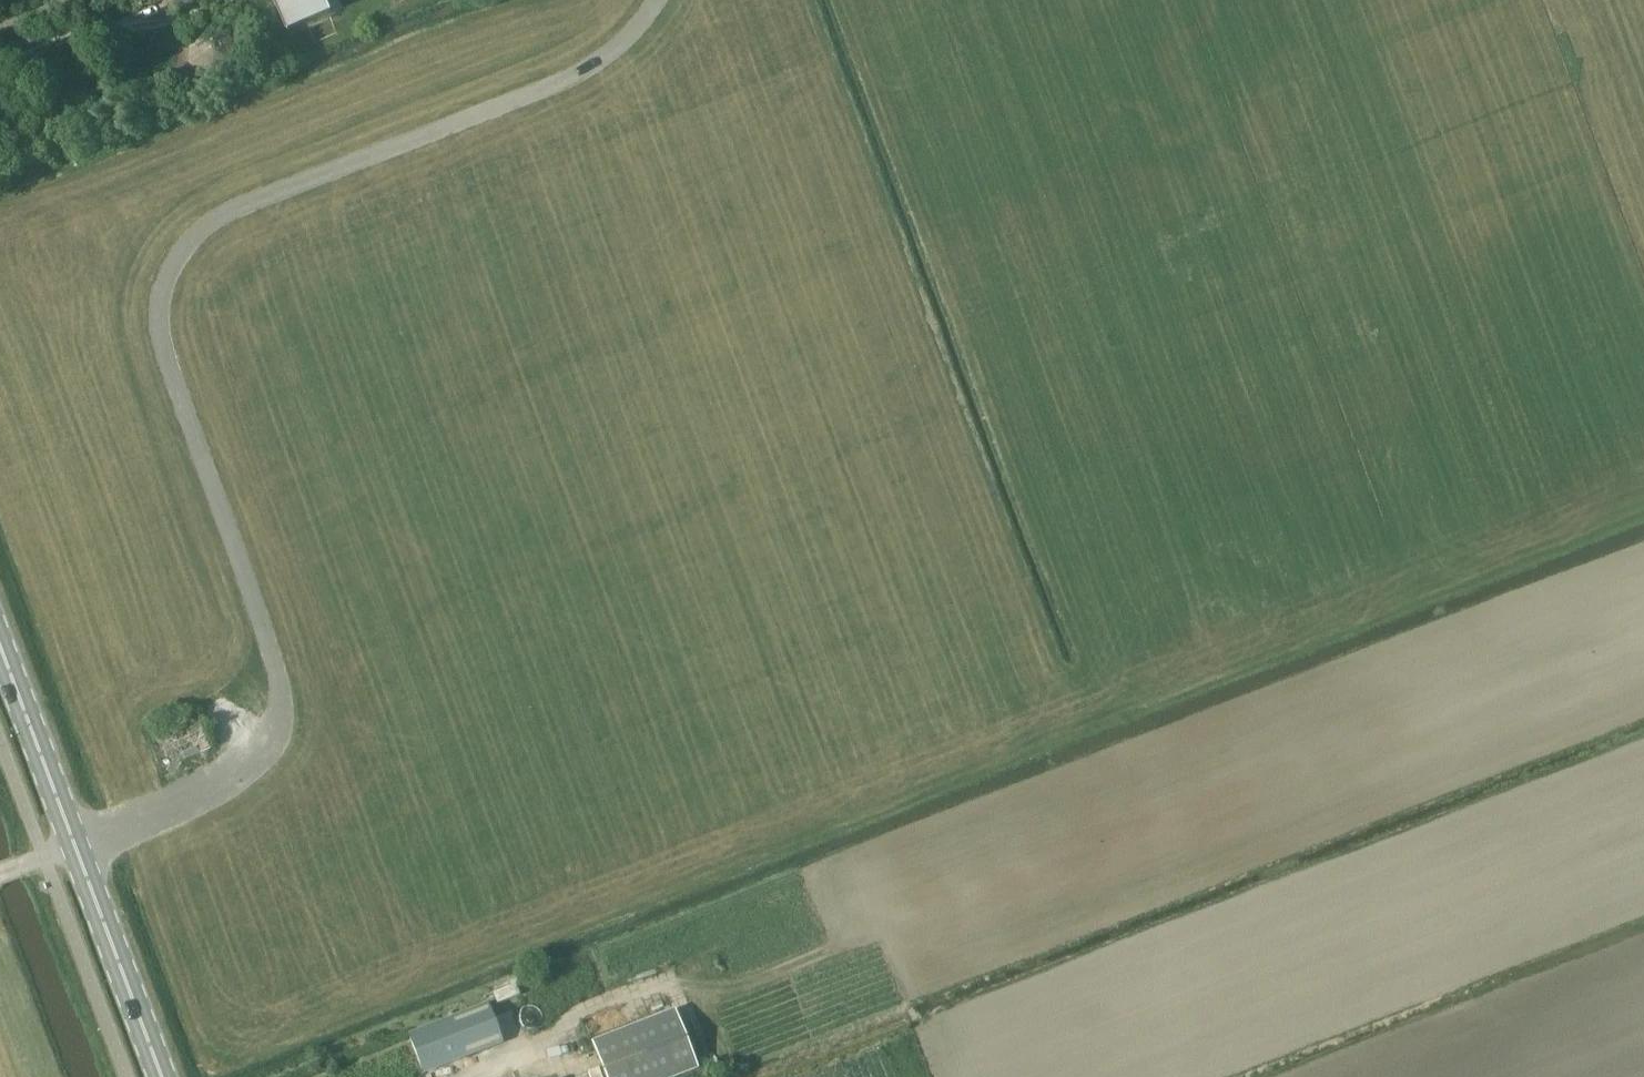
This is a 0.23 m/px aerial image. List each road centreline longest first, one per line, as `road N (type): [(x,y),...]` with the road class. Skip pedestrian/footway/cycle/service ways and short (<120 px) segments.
road 1 (track): [(0,874),(220,781),(284,708),(160,330),(175,257),(230,205),(596,62),(654,0)]
road 2 (primary): [(163,1076),(0,644)]

